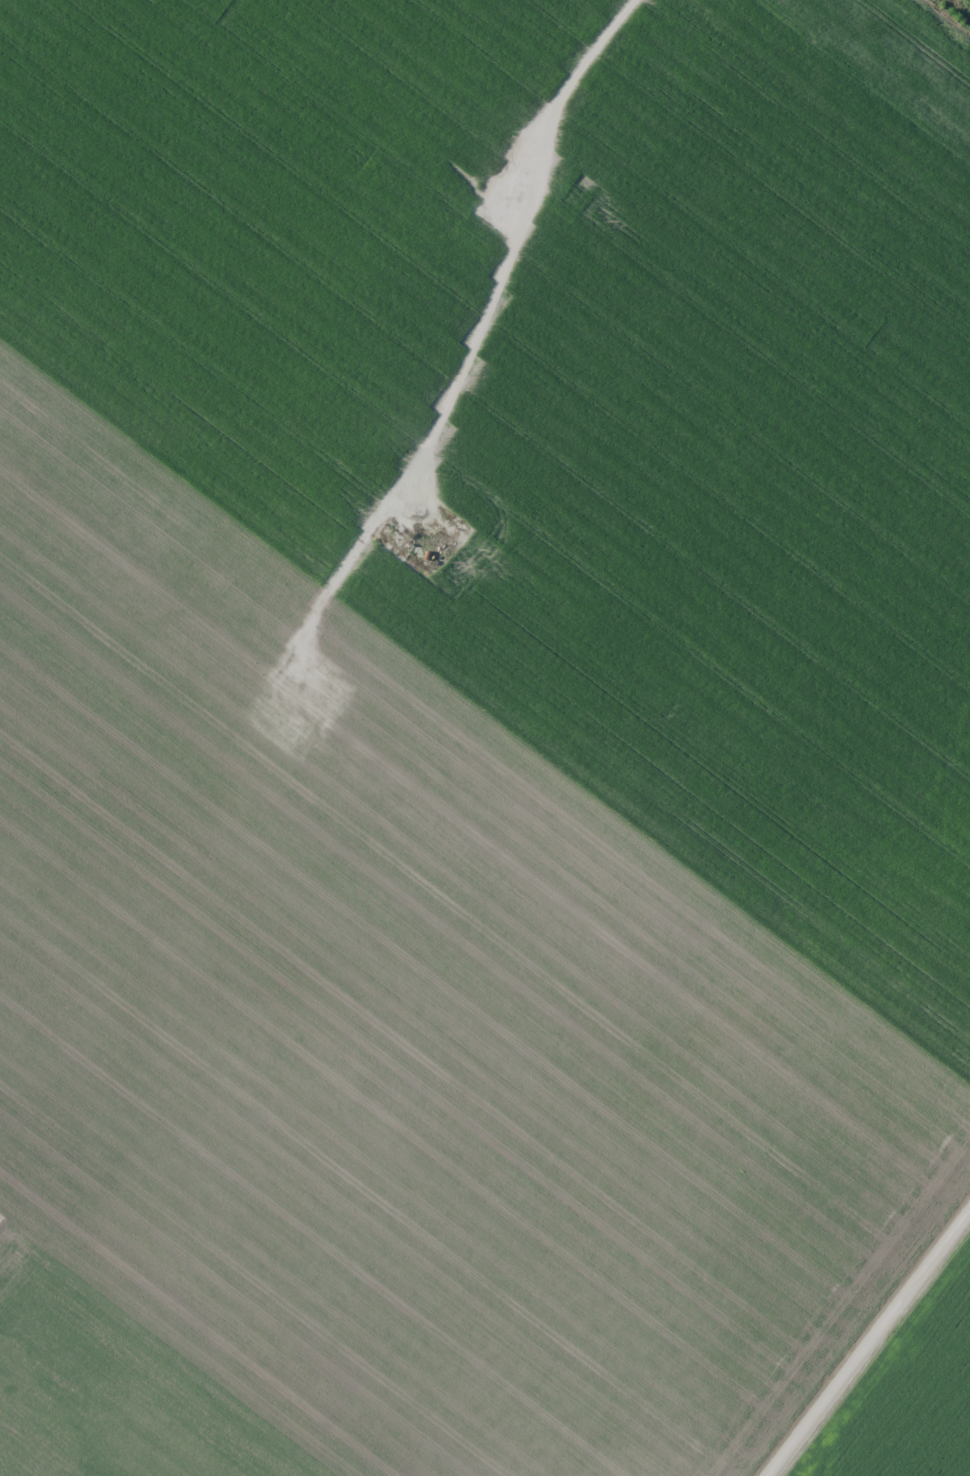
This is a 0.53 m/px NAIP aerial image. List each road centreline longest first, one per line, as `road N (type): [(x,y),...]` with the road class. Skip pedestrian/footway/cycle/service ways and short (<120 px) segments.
road 1 (residential): [(781,1475),(969,1228)]

